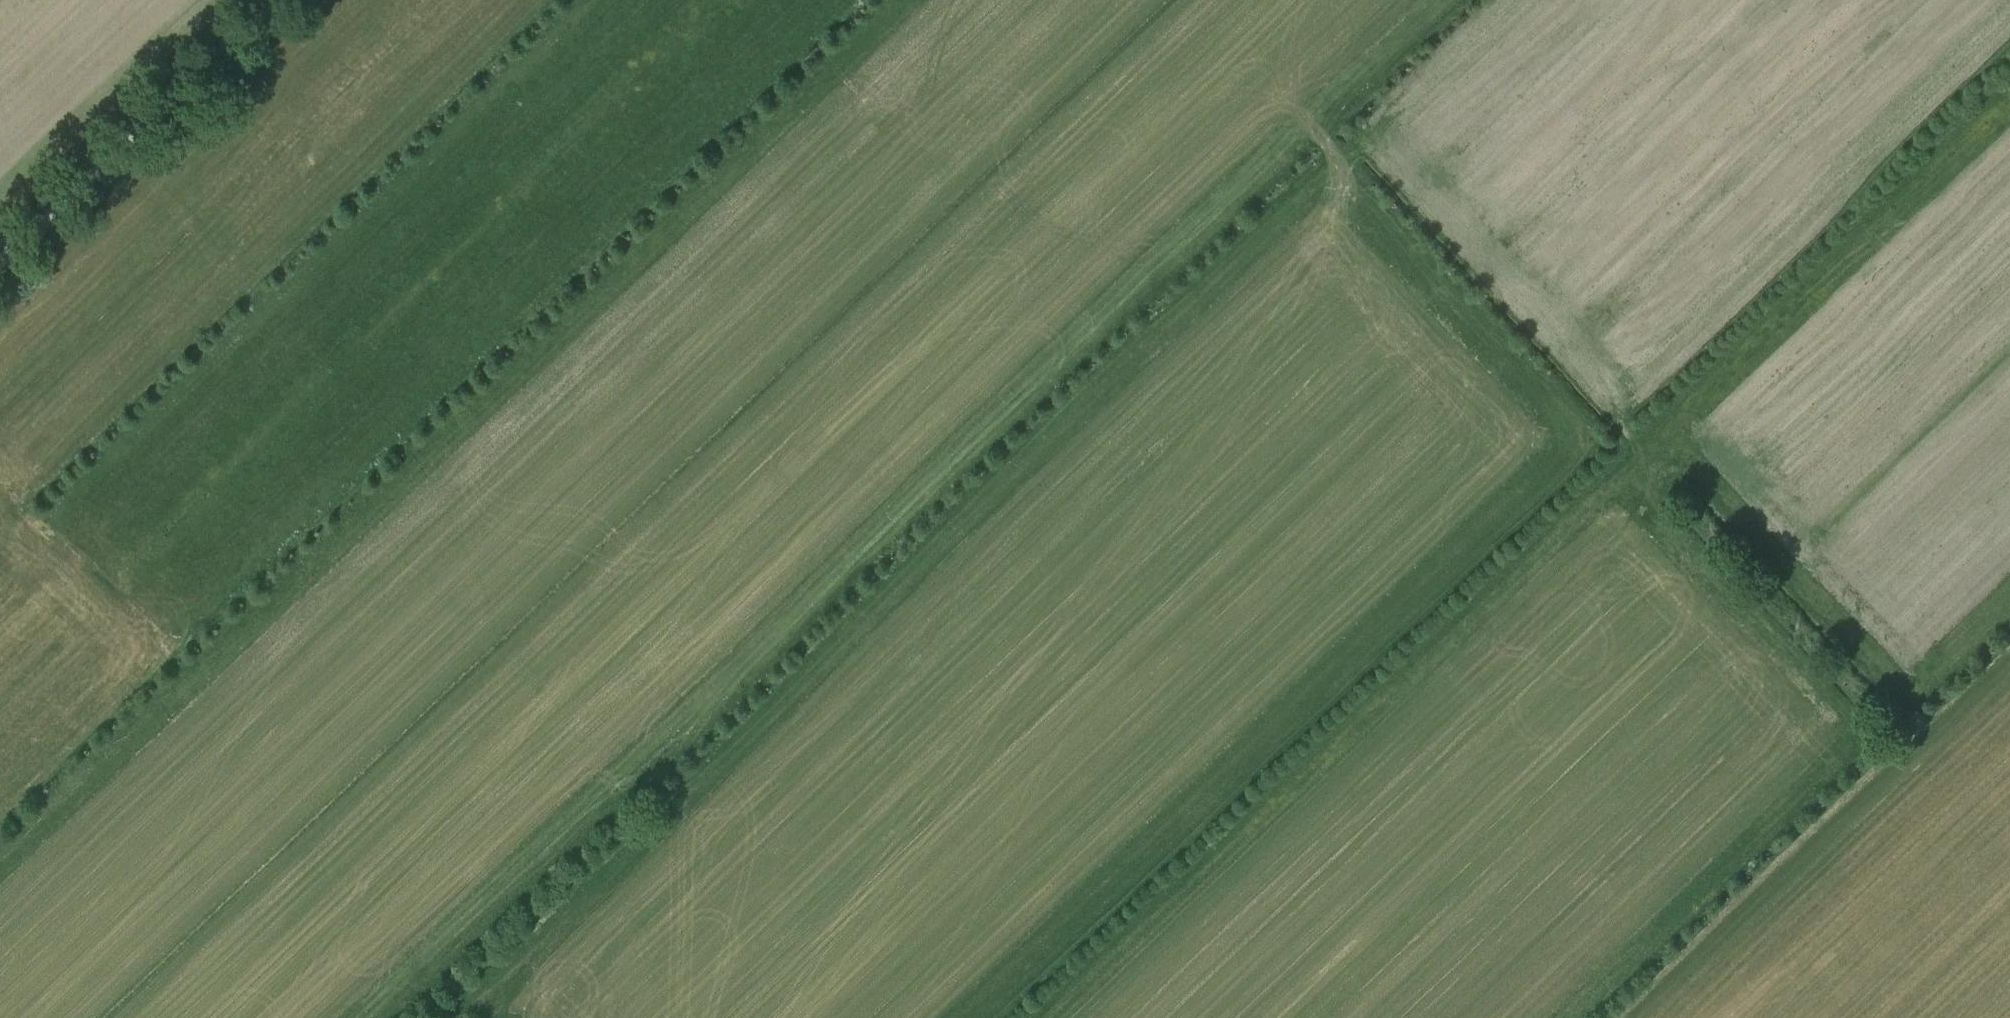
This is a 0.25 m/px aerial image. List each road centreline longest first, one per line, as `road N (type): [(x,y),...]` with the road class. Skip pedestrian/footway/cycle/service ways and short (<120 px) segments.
road 1 (track): [(257,0),(0,245)]

